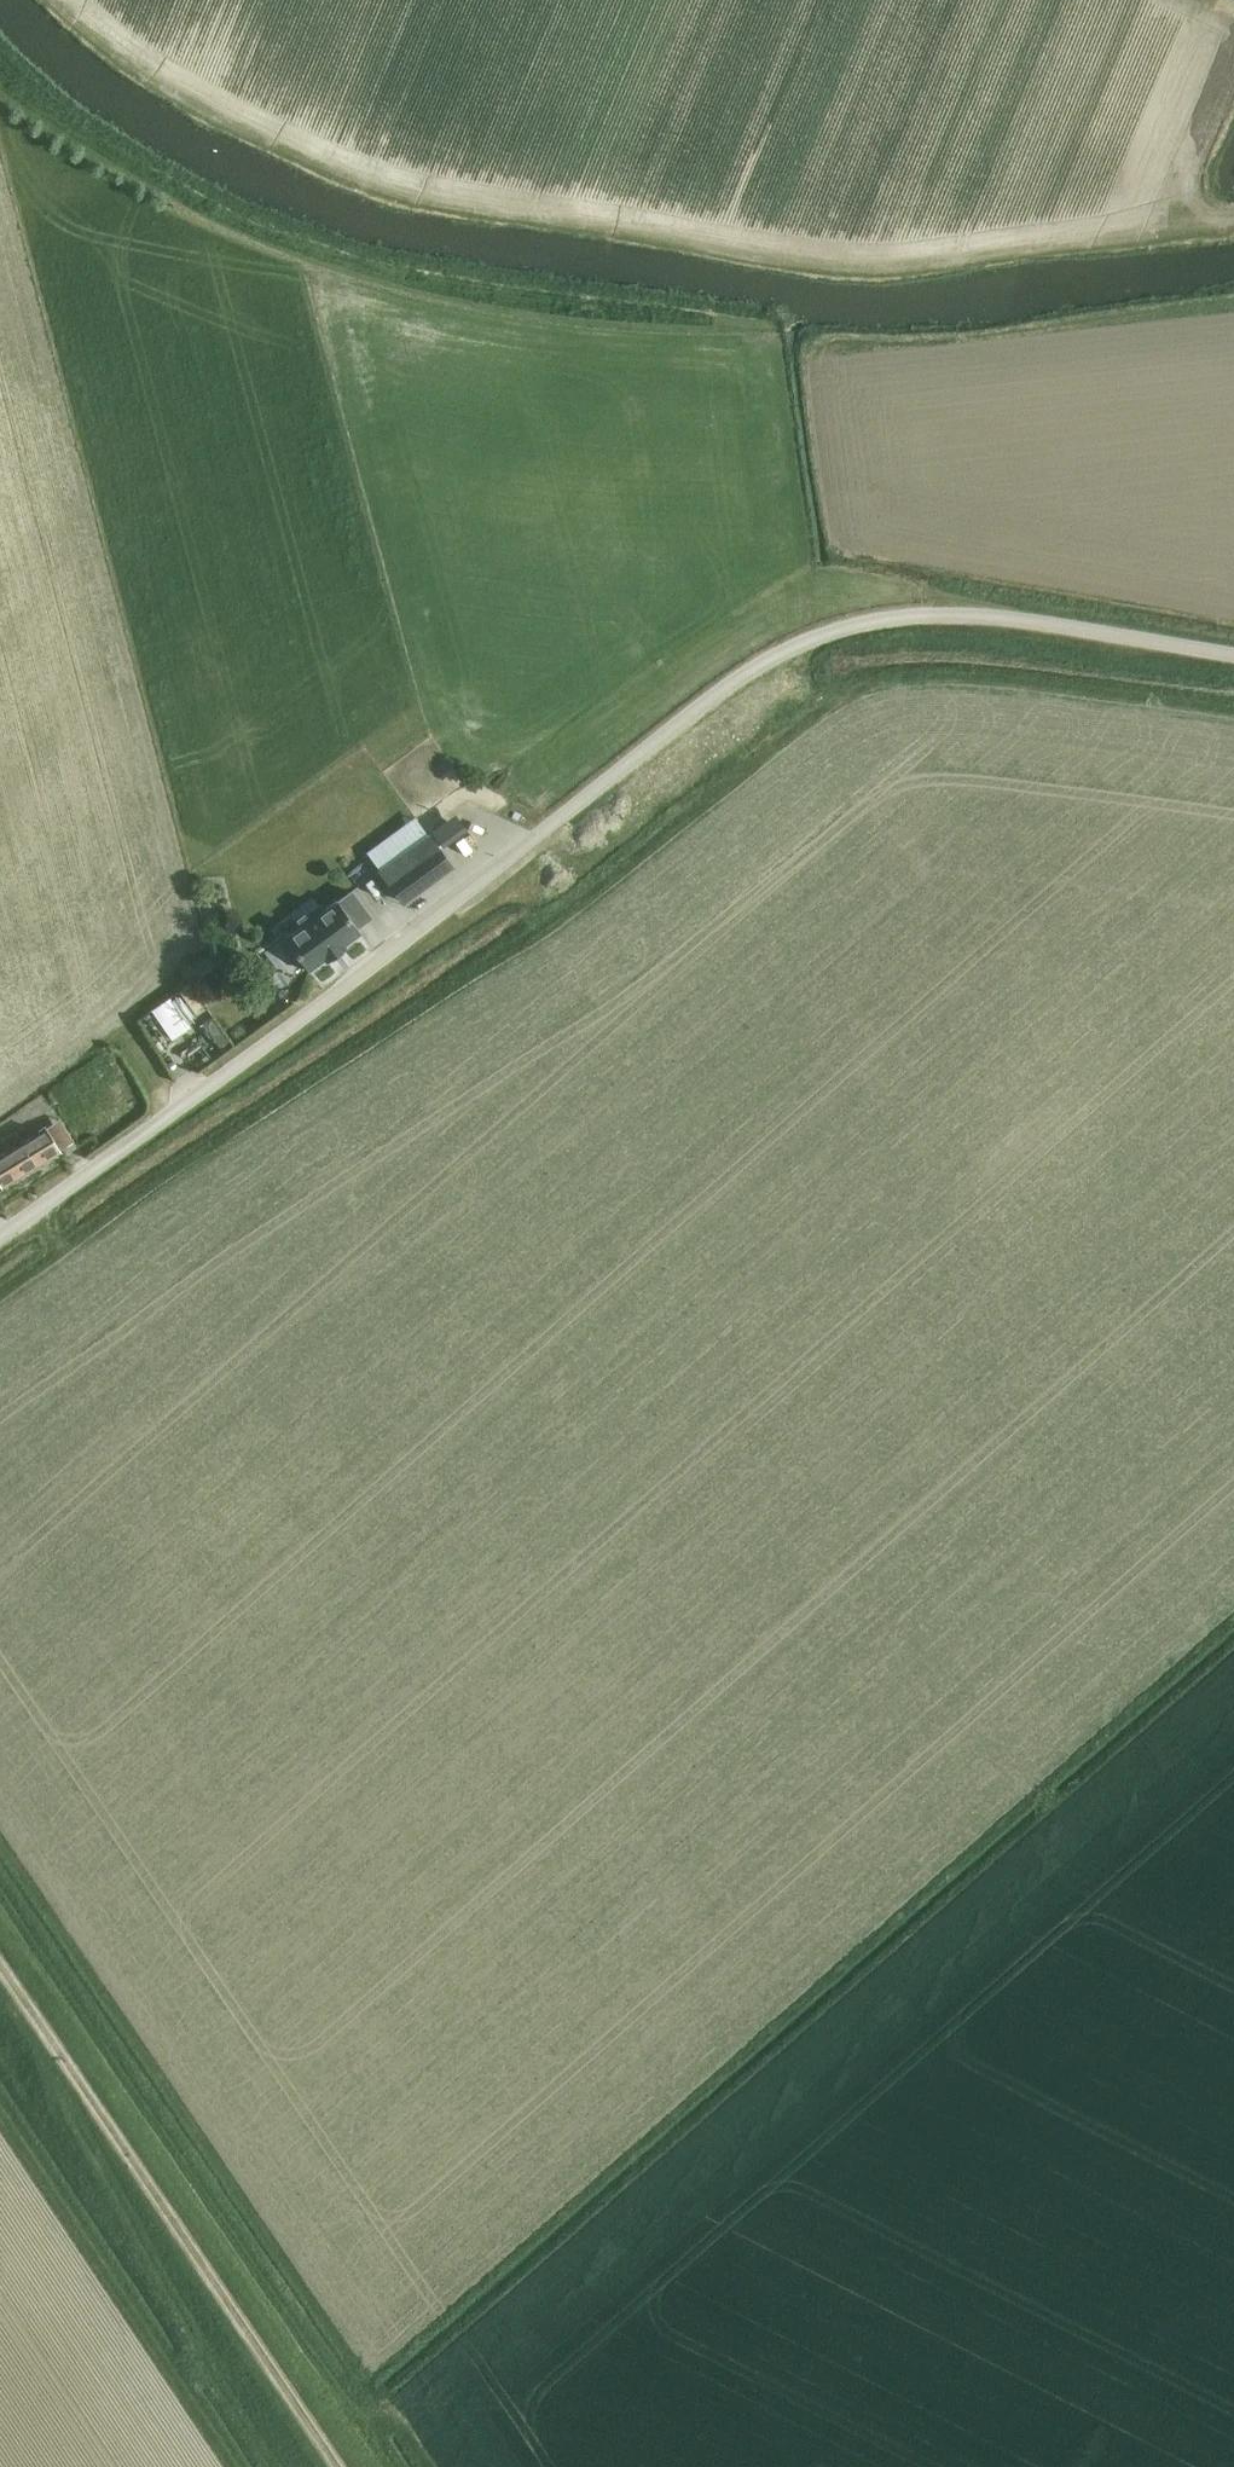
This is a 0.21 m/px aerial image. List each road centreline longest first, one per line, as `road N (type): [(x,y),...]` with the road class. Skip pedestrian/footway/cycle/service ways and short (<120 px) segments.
road 1 (unclassified): [(0,1239),(417,933),(692,713),(787,650),(865,622),(941,614),(1233,655)]
road 2 (track): [(0,1984),(327,2466)]

